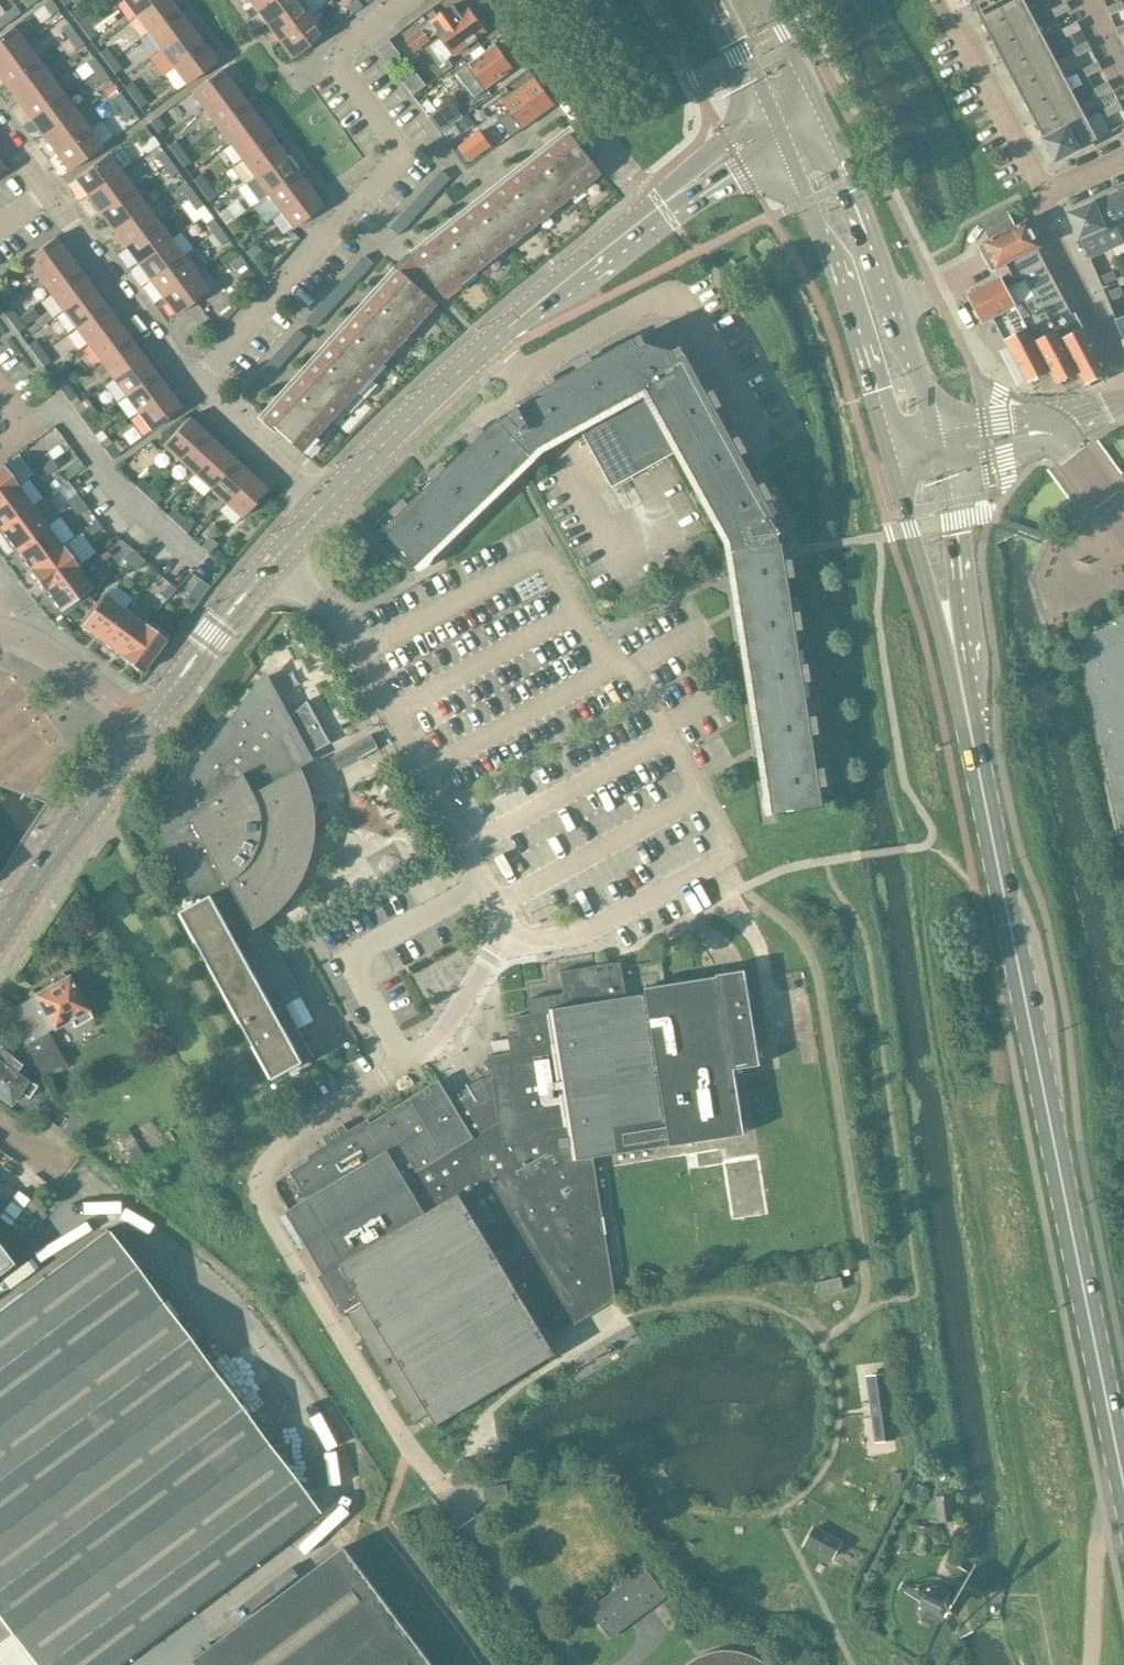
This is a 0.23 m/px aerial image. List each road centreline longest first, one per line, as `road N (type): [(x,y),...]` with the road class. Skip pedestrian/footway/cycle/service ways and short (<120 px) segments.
road 1 (residential): [(465,1517),(364,1378),(263,1208),(259,1184),(266,1162),(303,1123),(435,1043),(500,940),(501,921),(355,647),(330,612),(273,563)]
road 2 (primary): [(969,724),(1123,1485)]
road 3 (residential): [(193,388),(404,155),(330,60),(409,0)]
road 4 (tertiary): [(324,508),(497,336),(662,205)]
road 5 (primary): [(936,429),(819,110)]
road 6 (primary): [(786,143),(887,451)]
road 7 (residential): [(193,388),(0,128)]
road 8 (primary): [(887,451),(969,724)]
road 9 (primary): [(969,724),(976,680),(948,463)]
road 10 (tertiary): [(0,935),(145,724)]
road 11 (tertiary): [(145,724),(273,563)]
road 12 (residential): [(947,20),(1051,193)]
road 13 (residential): [(1123,372),(1052,235),(1051,193)]
road 14 (residential): [(324,508),(193,388)]
road 15 (residential): [(6,634),(51,655),(145,724)]
road 16 (tertiary): [(774,116),(692,172),(662,205)]
road 17 (tertiary): [(662,205),(701,192),(786,143)]
road 18 (primary): [(719,0),(774,116)]
road 19 (primary): [(819,110),(753,0)]
road 20 (residential): [(582,102),(508,0)]

